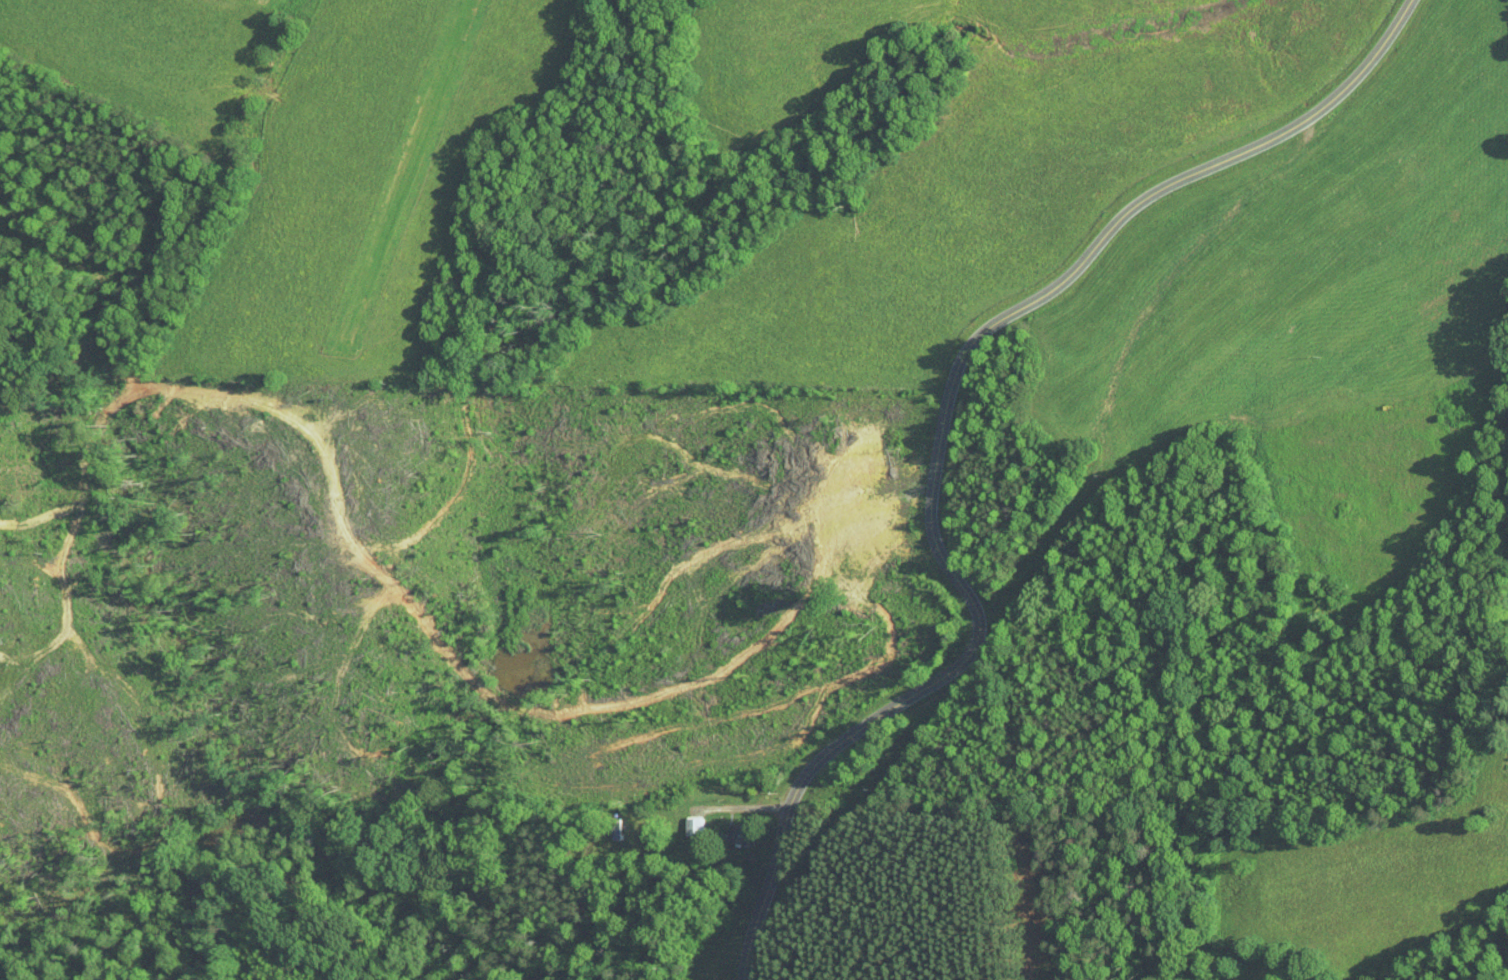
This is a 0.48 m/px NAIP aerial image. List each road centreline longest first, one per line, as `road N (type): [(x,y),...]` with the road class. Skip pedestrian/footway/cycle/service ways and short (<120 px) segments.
road 1 (residential): [(701,979),(718,937),(782,882),(787,807),(804,776),(848,737),(960,667),(979,645),(981,609),(929,520),(948,392),(965,354),(996,323),(1071,282),(1148,193),(1319,109),(1360,71),(1413,0)]

